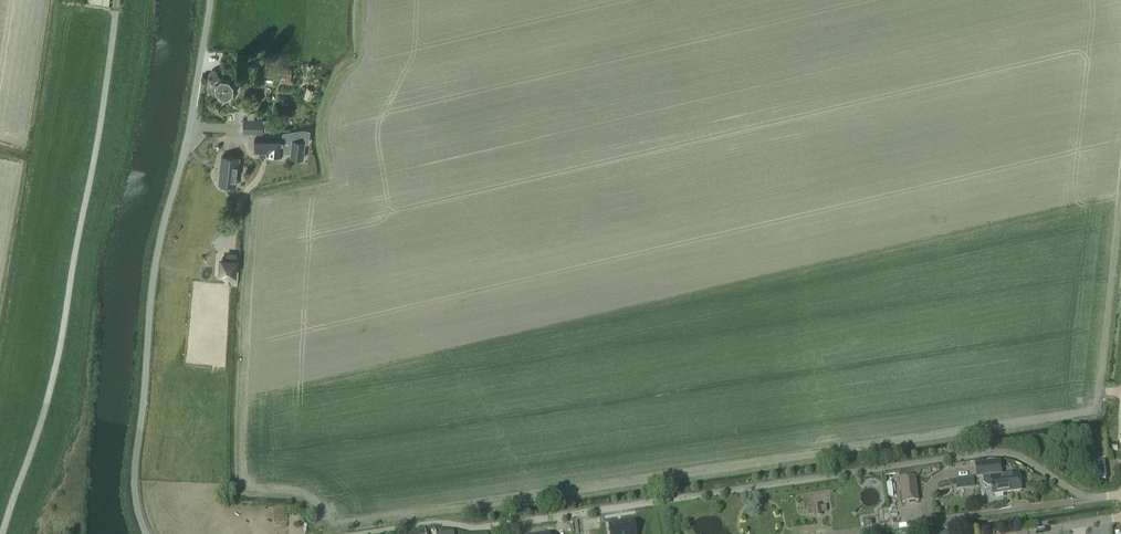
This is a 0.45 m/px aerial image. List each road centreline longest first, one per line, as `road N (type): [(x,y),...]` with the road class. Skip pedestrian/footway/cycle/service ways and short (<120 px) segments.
road 1 (unclassified): [(146,533),(134,471),(150,304),(210,0)]

